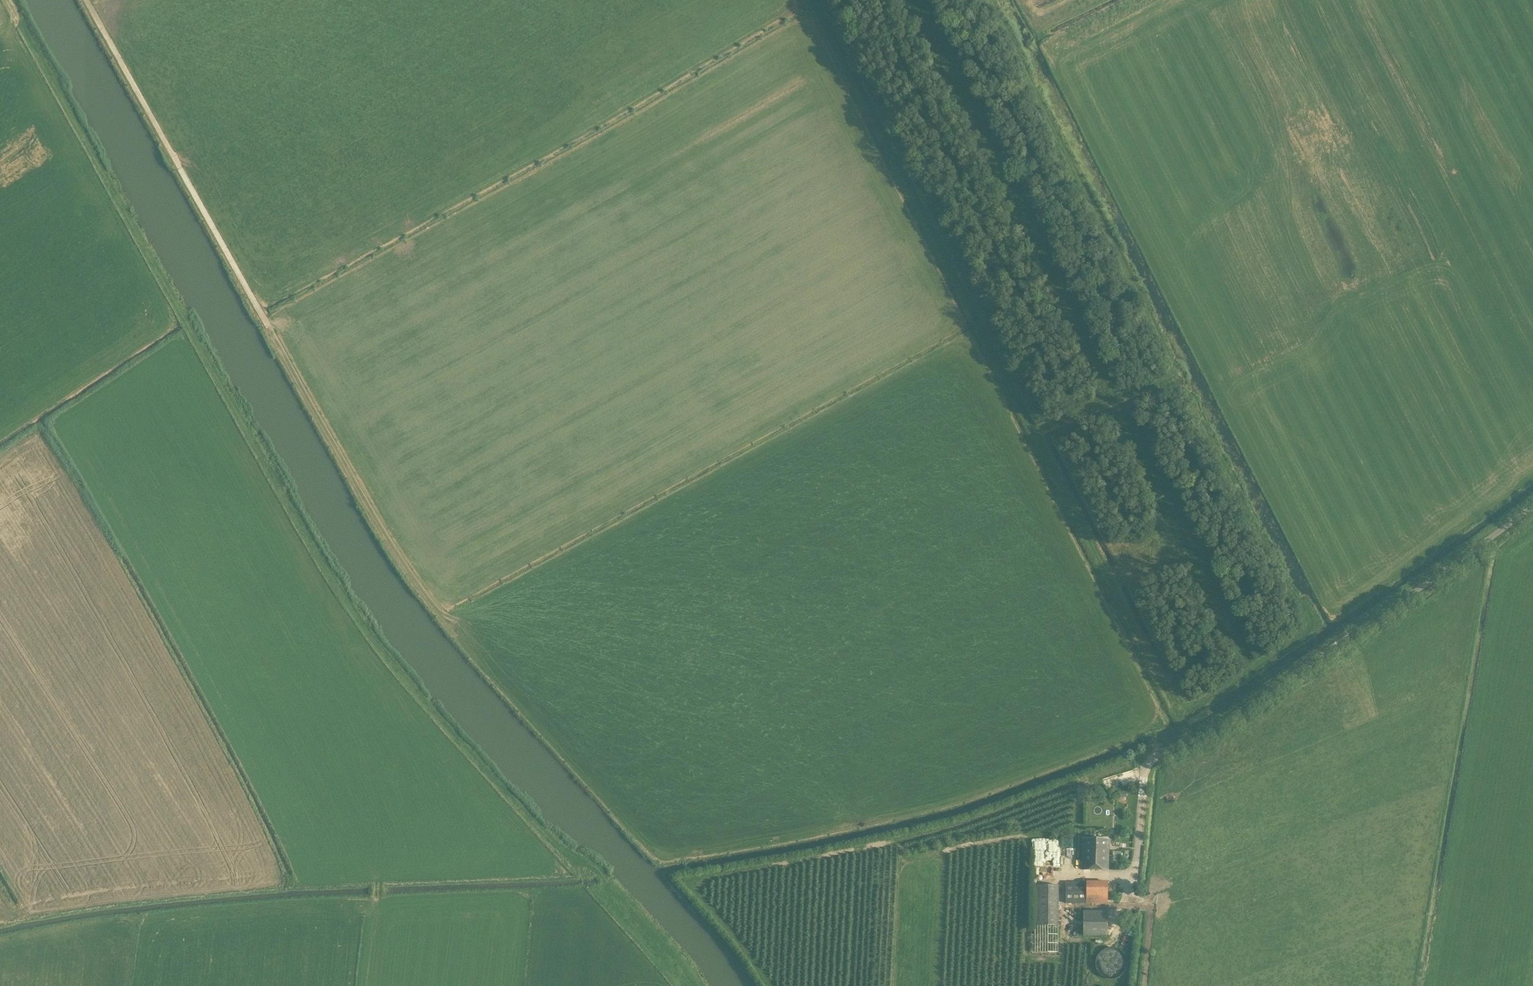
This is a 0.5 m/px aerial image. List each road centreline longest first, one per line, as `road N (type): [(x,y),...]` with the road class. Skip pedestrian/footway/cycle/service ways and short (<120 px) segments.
road 1 (unclassified): [(1148,762),(1532,507)]

